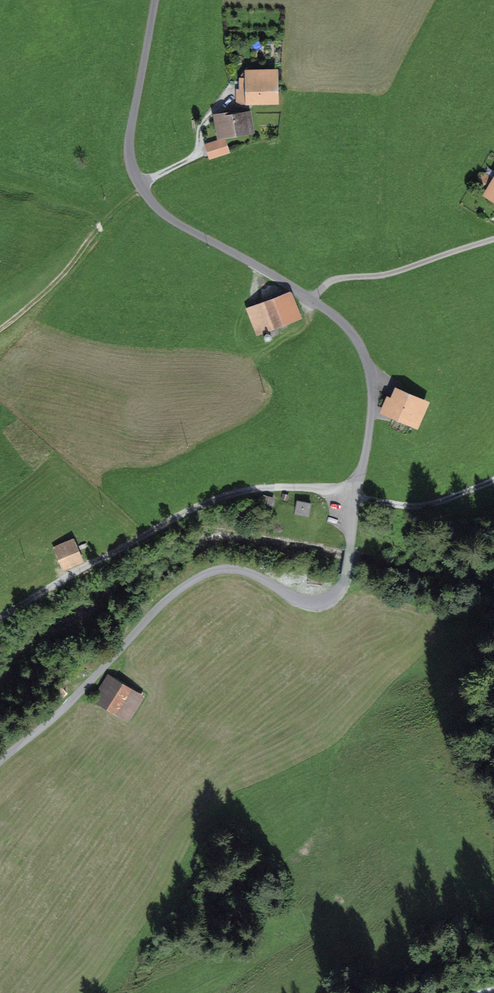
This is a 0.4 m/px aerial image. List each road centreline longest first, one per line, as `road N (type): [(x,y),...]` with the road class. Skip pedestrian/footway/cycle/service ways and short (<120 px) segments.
road 1 (unclassified): [(354,495),(372,407),(358,342),(329,311),(166,215),(135,175),(129,140),(155,0)]
road 2 (track): [(0,762),(205,574),(238,569),(313,601),(334,594),(346,574),(354,495)]
road 3 (track): [(354,495),(275,487),(210,498),(0,617)]
road 4 (track): [(0,329),(142,188)]
road 5 (track): [(493,480),(421,506),(354,495)]

